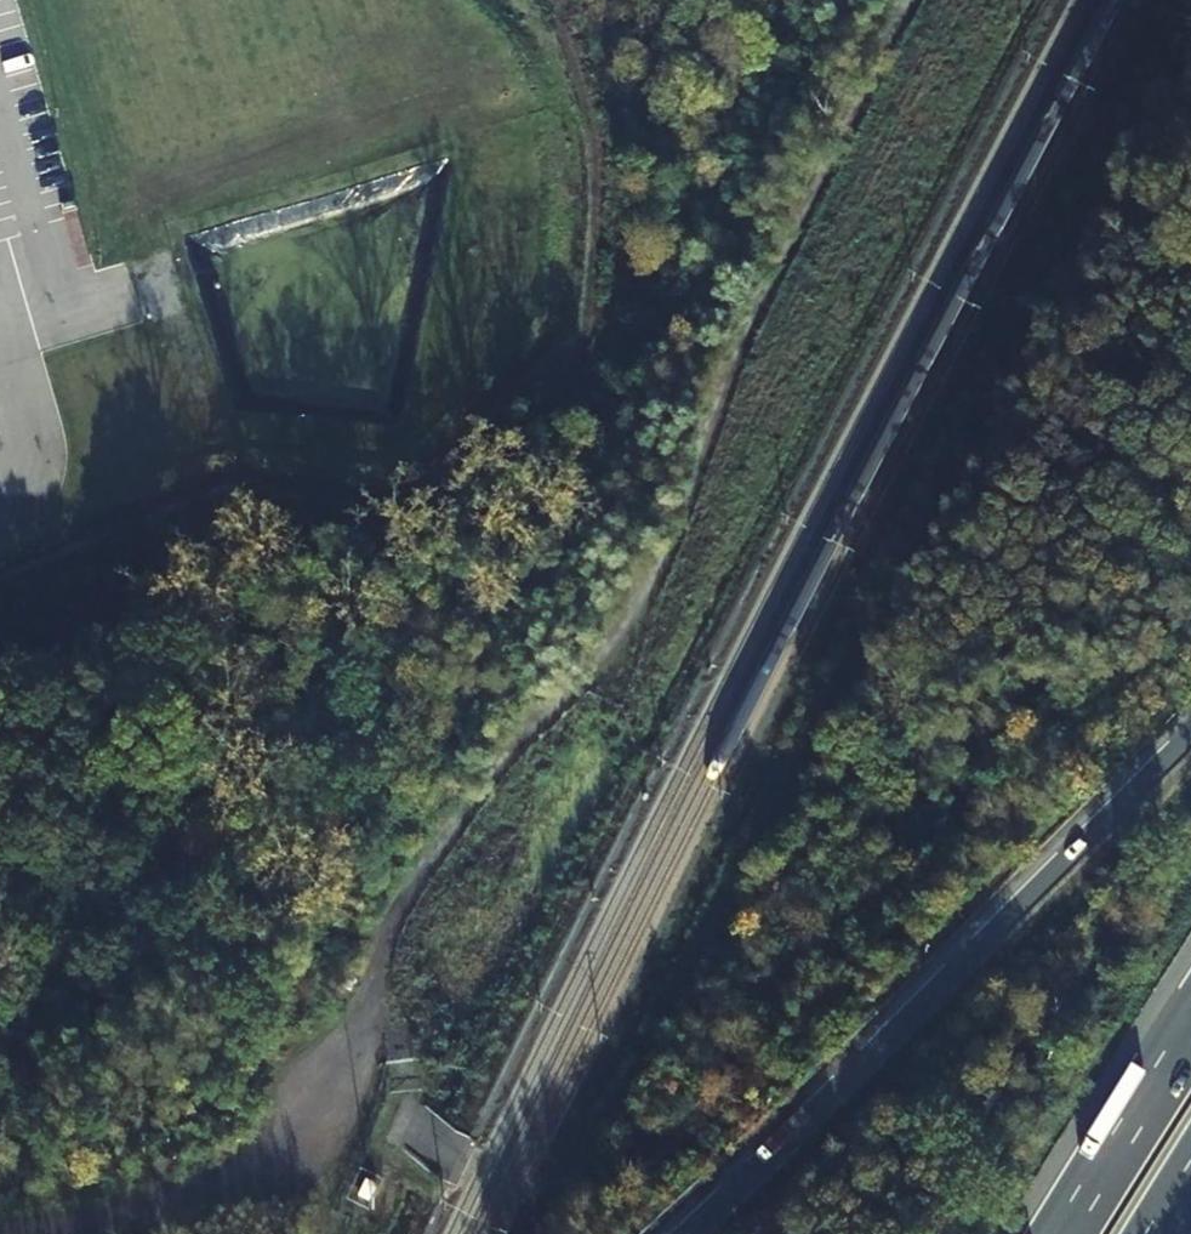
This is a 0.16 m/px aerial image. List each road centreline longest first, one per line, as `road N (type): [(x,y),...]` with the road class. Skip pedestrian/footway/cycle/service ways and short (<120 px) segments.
road 1 (track): [(903,0),(717,373),(641,592),(592,660),(540,710),(394,912),(318,1132),(246,1174),(124,1218),(0,1233)]
road 2 (motorway): [(1190,734),(687,1233)]
road 3 (motorway): [(1190,1027),(1063,1233)]

